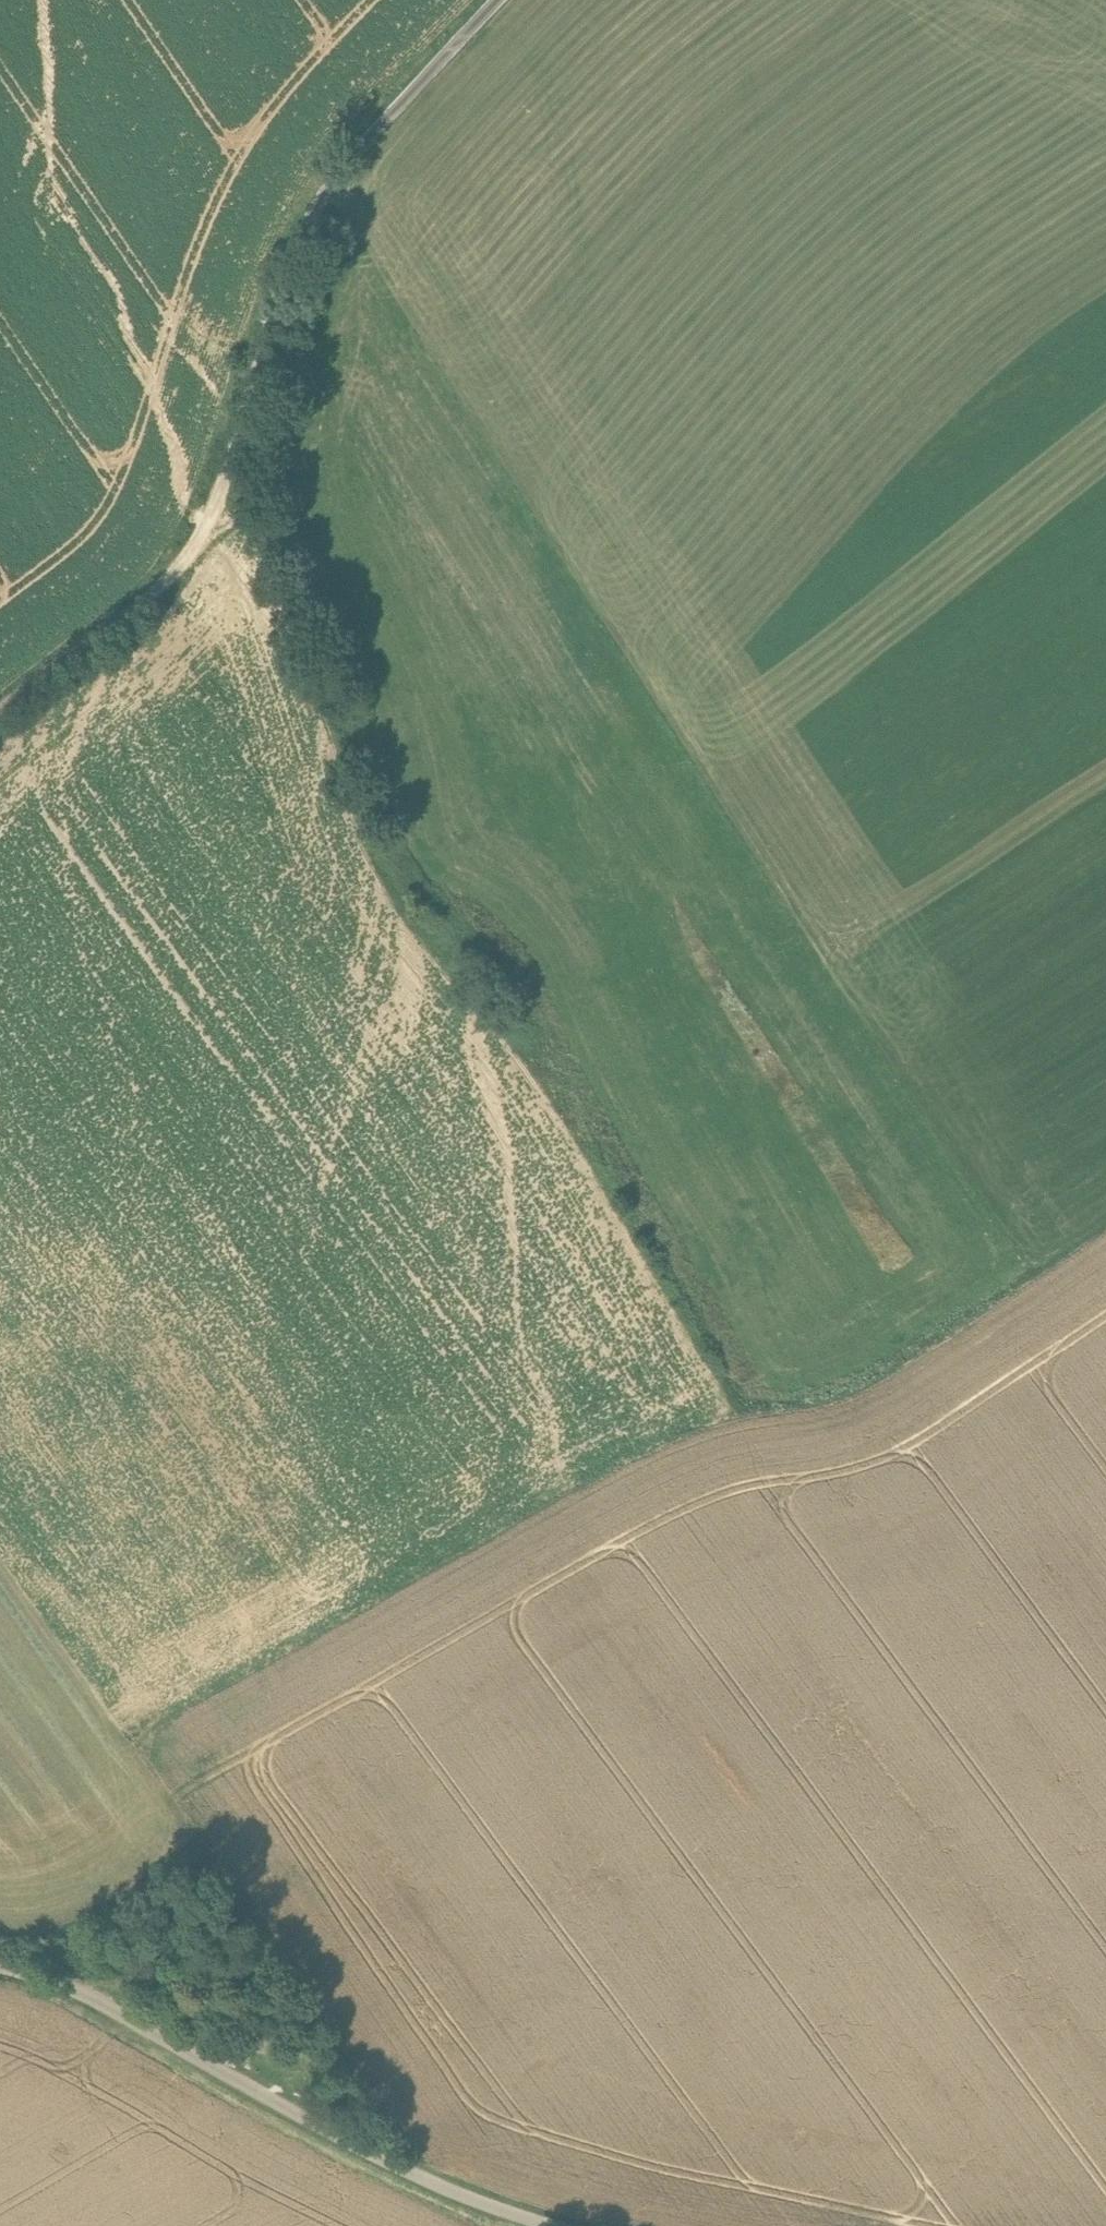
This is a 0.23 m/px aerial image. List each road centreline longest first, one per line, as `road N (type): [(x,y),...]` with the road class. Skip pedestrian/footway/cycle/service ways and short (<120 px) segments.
road 1 (unclassified): [(0,711),(140,606),(187,557),(218,498),(311,217),(341,170),(498,0)]
road 2 (unclassified): [(0,1967),(110,2007),(403,2170),(549,2225)]

